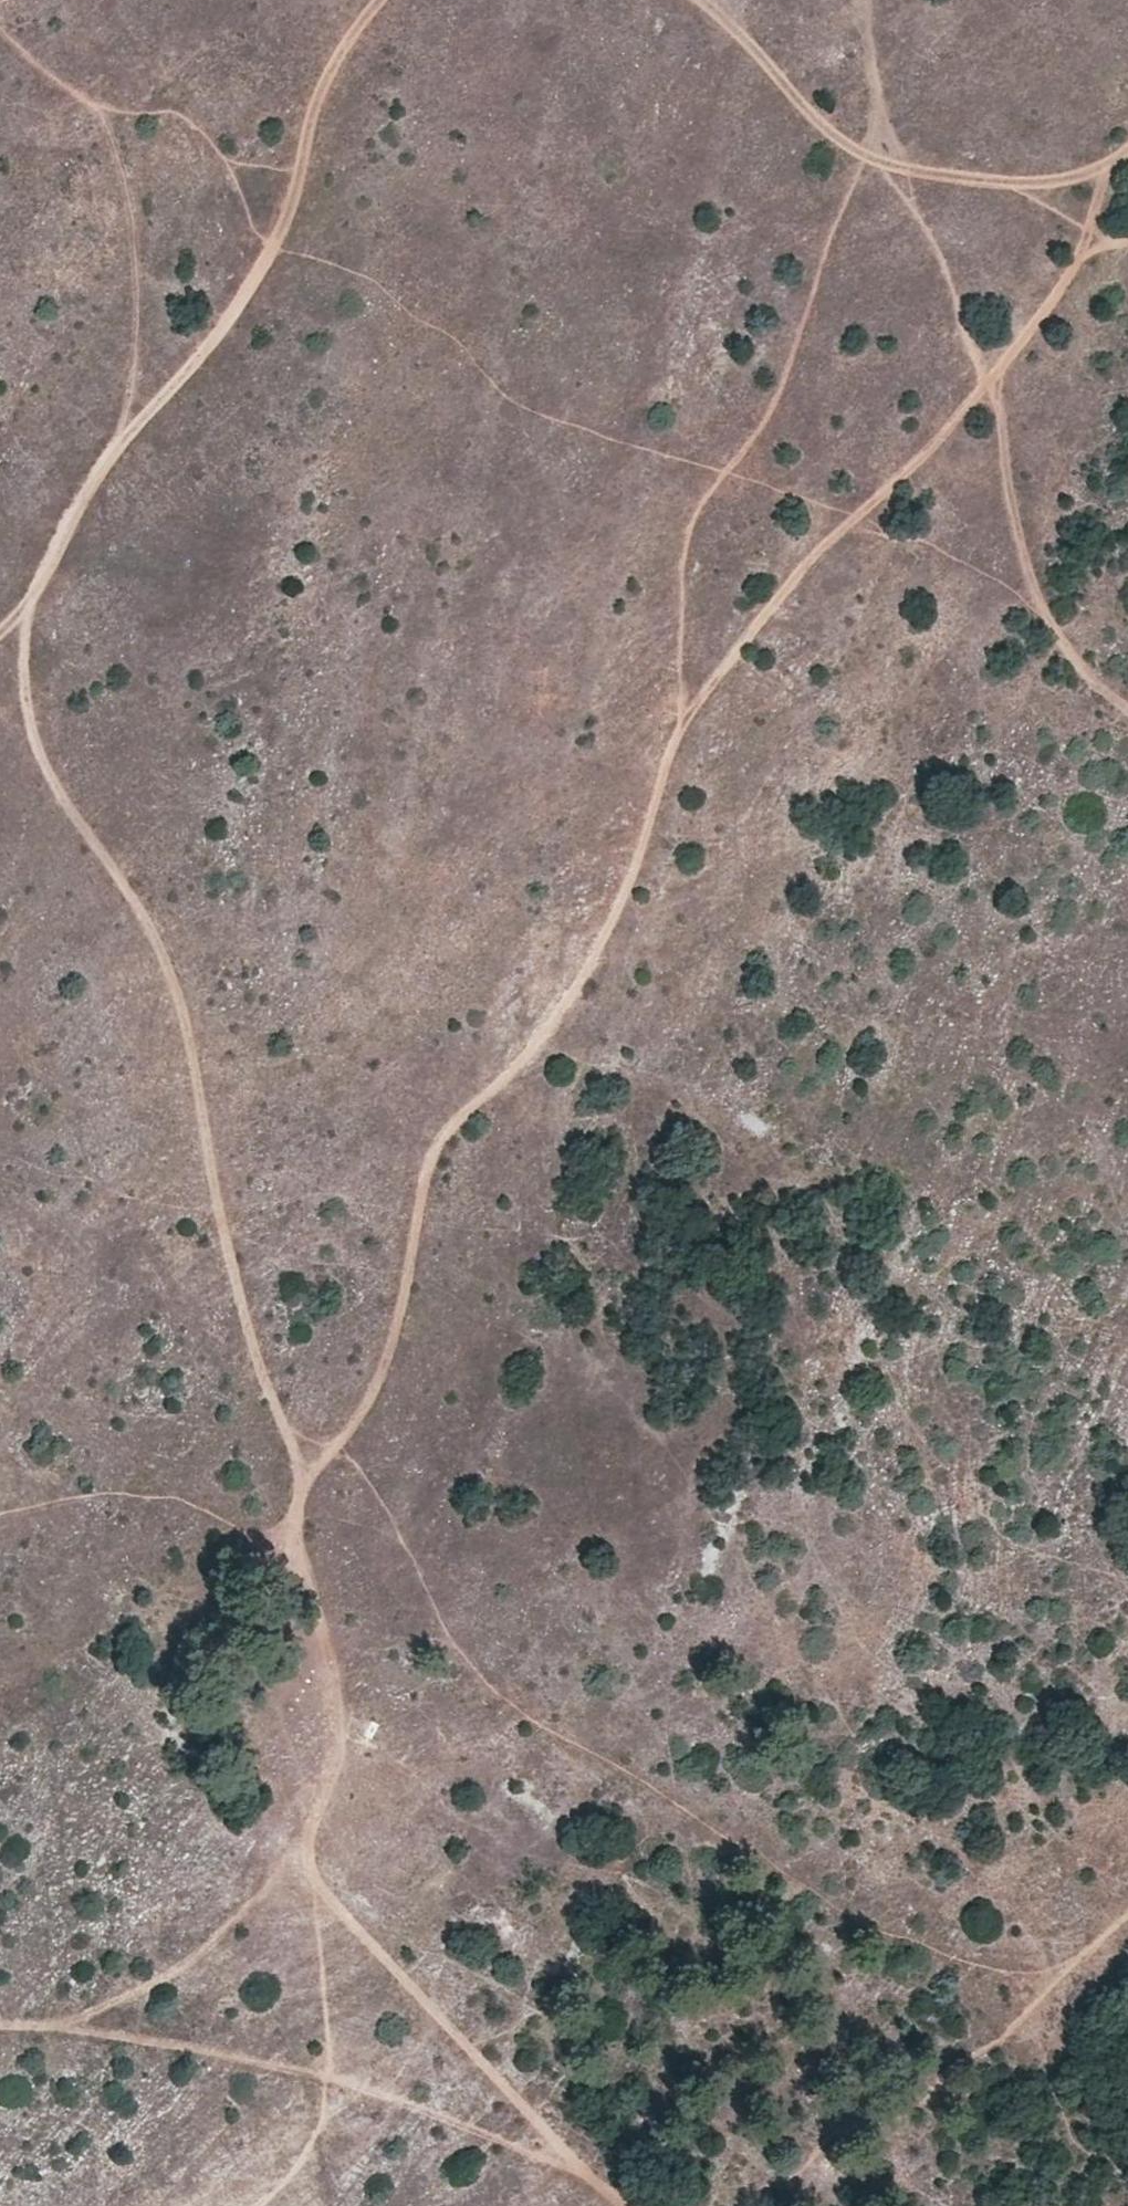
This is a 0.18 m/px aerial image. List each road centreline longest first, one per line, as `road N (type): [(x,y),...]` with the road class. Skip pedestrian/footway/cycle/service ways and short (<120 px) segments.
road 1 (track): [(306,1446),(256,1360),(231,1282),(194,1073),(169,978),(130,898),(67,822),(27,736),(24,612),(64,511),(186,374),(244,295),(302,136),(356,20),(377,0)]
road 2 (track): [(598,2182),(303,1875),(300,1825),(338,1740),(284,1534)]
road 3 (track): [(1127,147),(1113,160),(1073,271),(987,381),(849,518),(674,730)]
road 4 (track): [(700,0),(799,105),(869,155),(934,243),(987,381),(1029,569),(1051,620)]
road 5 (track): [(0,2026),(189,2046),(317,2077),(598,2182)]
road 6 (track): [(1013,2015),(1127,1920)]

